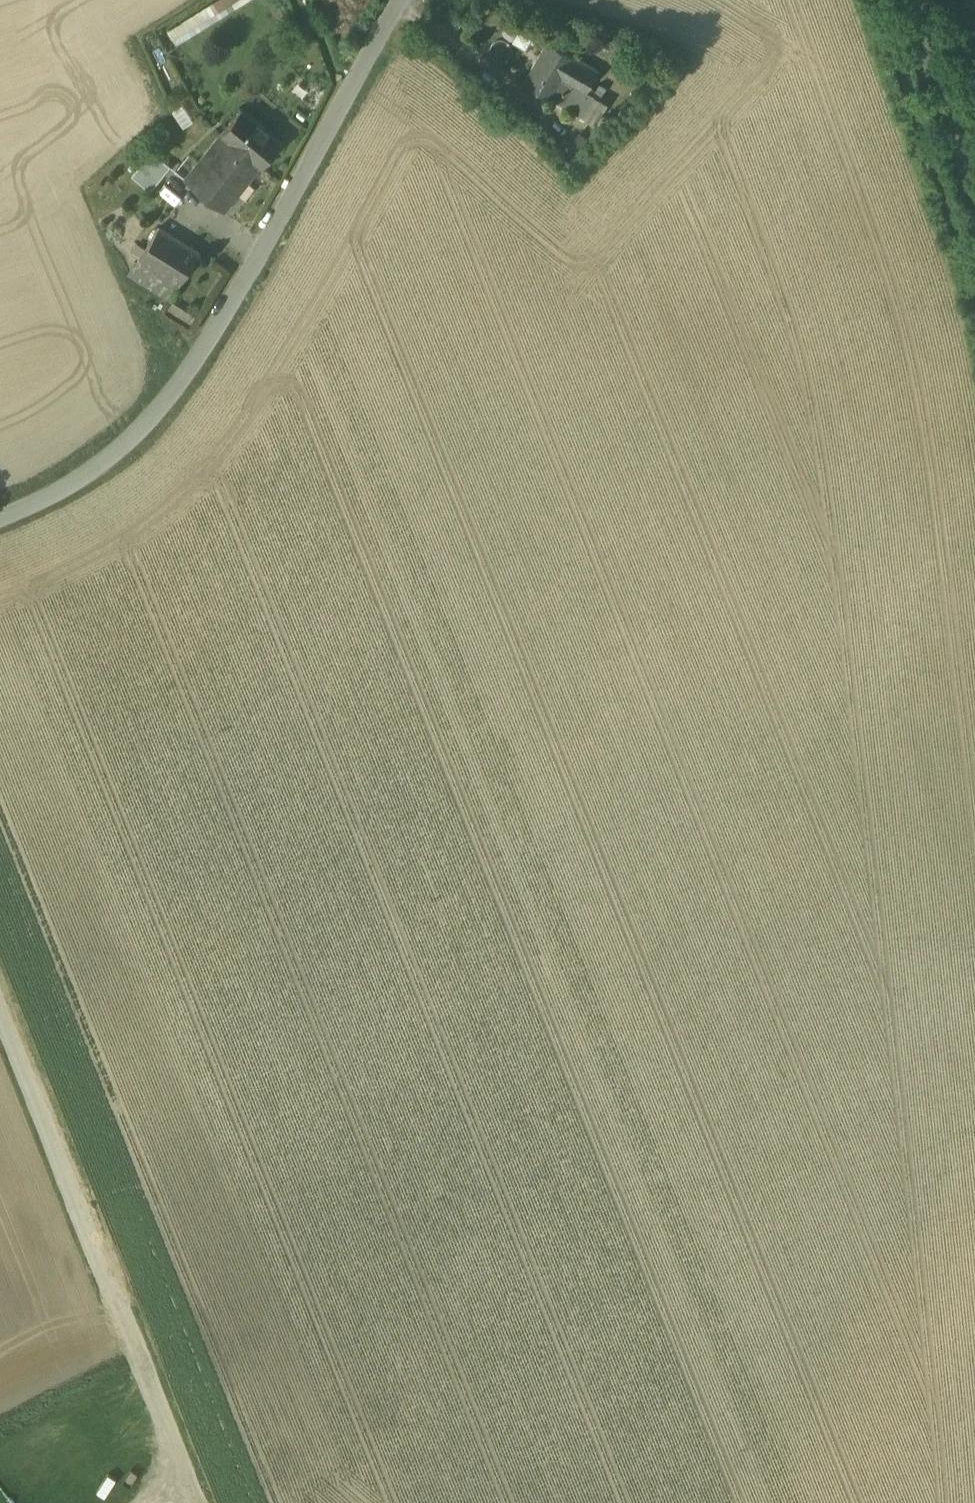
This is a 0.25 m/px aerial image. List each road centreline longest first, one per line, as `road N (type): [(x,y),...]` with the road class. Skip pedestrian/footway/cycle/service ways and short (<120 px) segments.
road 1 (residential): [(0,518),(66,491),(138,432),(189,371),(402,0)]
road 2 (unclassified): [(974,168),(914,0)]

